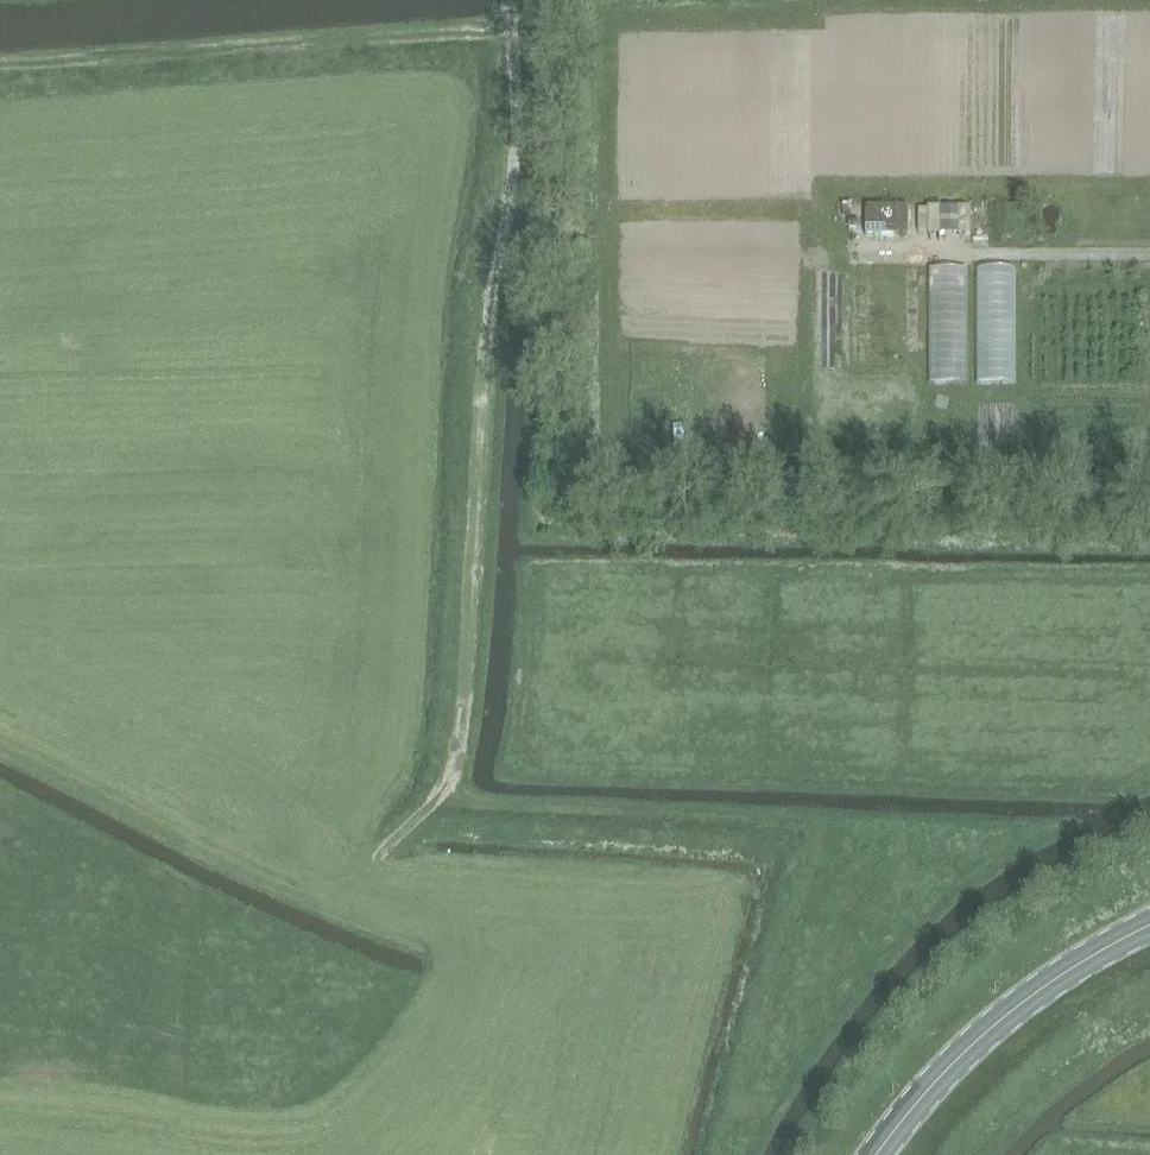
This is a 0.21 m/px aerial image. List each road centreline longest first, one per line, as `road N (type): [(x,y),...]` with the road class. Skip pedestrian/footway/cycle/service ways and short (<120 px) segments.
road 1 (track): [(399,833),(447,781),(455,760),(483,357),(511,166),(512,0)]
road 2 (secondary): [(875,1154),(929,1088),(989,1033),(1050,983),(1149,926)]

